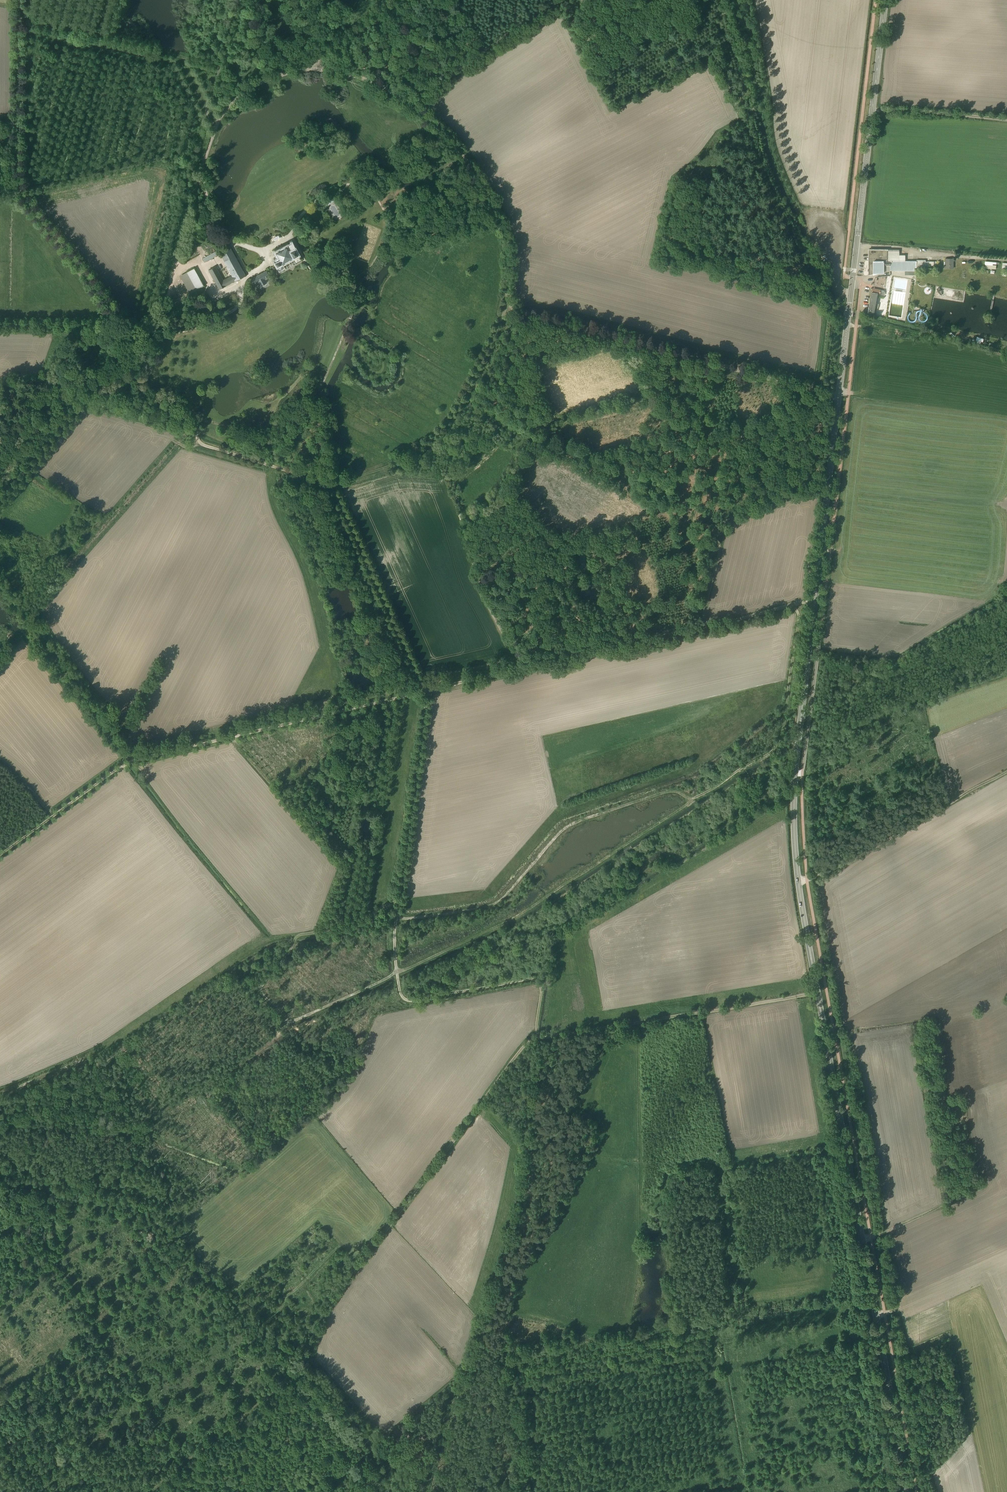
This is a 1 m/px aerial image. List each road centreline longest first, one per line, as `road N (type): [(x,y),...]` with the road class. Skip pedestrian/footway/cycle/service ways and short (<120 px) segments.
road 1 (primary): [(908,1491),(807,935),(794,820),(885,0)]
road 2 (track): [(150,331),(138,381),(193,420),(206,446),(347,482),(393,471),(434,441),(493,335),(508,276),(497,205),(446,131),(391,89),(341,71),(294,70),(248,90),(221,117),(203,169),(208,206),(230,239)]
road 3 (track): [(815,596),(138,760),(0,855)]
road 4 (track): [(395,971),(529,909),(777,745),(798,616),(791,605)]
road 5 (track): [(430,691),(394,928),(398,989),(410,1001),(538,982),(535,1039)]
road 6 (track): [(306,1364),(327,1303),(535,1039)]
road 7 (track): [(23,0),(20,189),(128,327)]
road 8 (track): [(848,393),(506,305)]
road 9 (track): [(396,918),(488,906),(572,823),(667,791),(691,800)]
road 10 (track): [(395,971),(294,1020),(260,988),(299,934),(399,903)]
road 11 (track): [(535,1039),(817,992)]
road 12 (track): [(1006,772),(858,856),(798,880)]
road 13 (track): [(143,330),(0,503)]
road 14 (track): [(157,1485),(306,1364)]
road 15 (track): [(147,331),(168,294),(203,169)]
road 16 (track): [(856,245),(1006,260)]
road 17 (track): [(0,324),(135,328)]
road 18 (track): [(872,110),(1006,120)]

